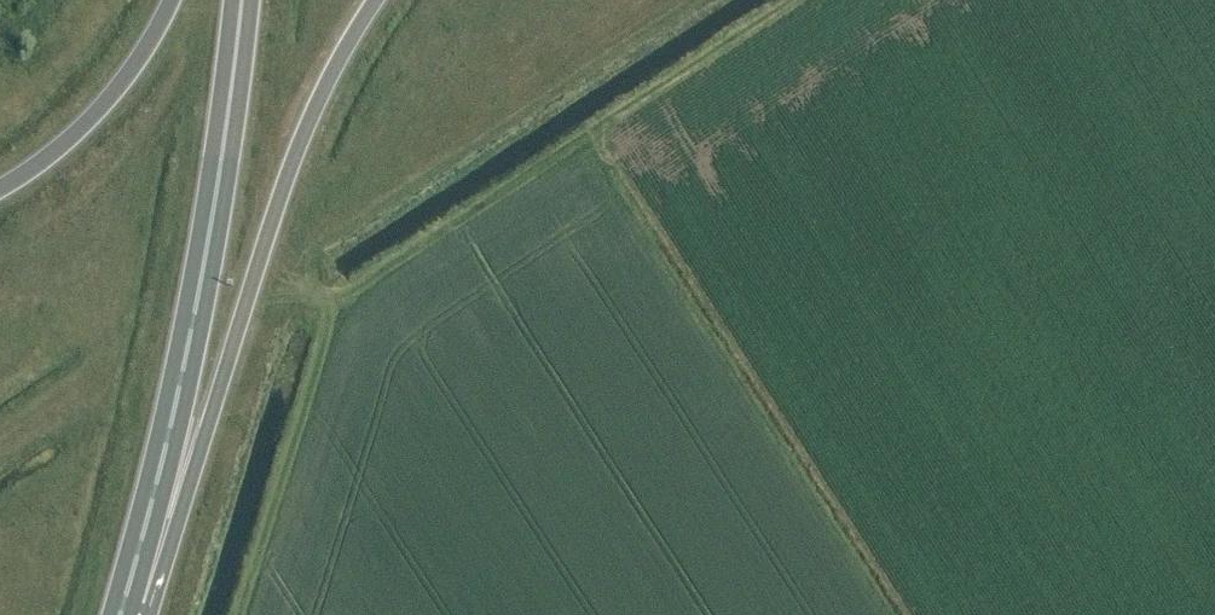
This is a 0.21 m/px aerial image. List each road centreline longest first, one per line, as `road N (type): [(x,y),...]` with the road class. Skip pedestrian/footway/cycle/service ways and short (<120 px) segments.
road 1 (trunk): [(125,600),(209,424),(305,134),(375,0)]
road 2 (trunk): [(125,600),(195,314),(242,0)]
road 3 (trunk): [(170,0),(99,109),(0,188)]

